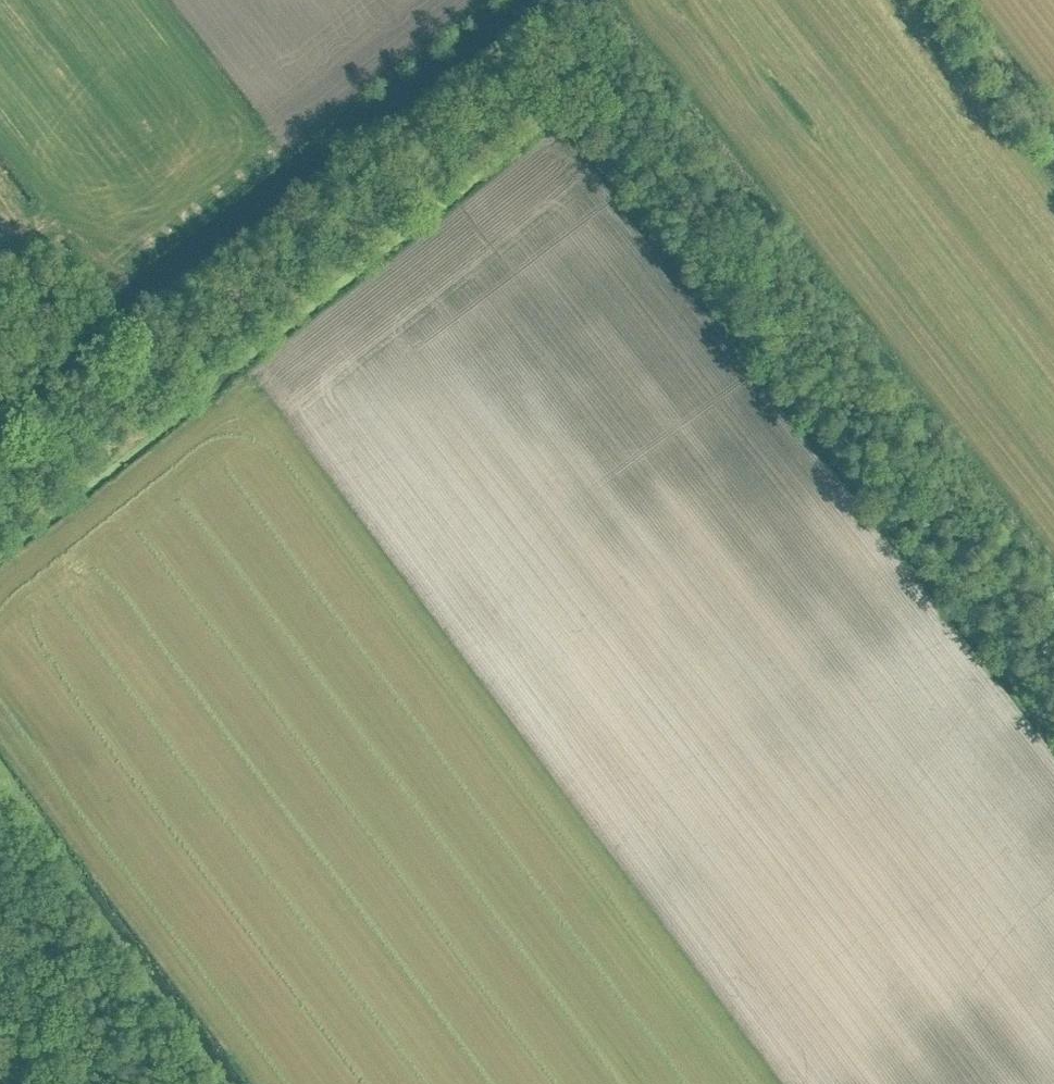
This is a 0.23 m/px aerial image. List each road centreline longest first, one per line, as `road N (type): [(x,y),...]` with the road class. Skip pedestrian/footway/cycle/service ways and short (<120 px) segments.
road 1 (track): [(1053,156),(932,0)]

